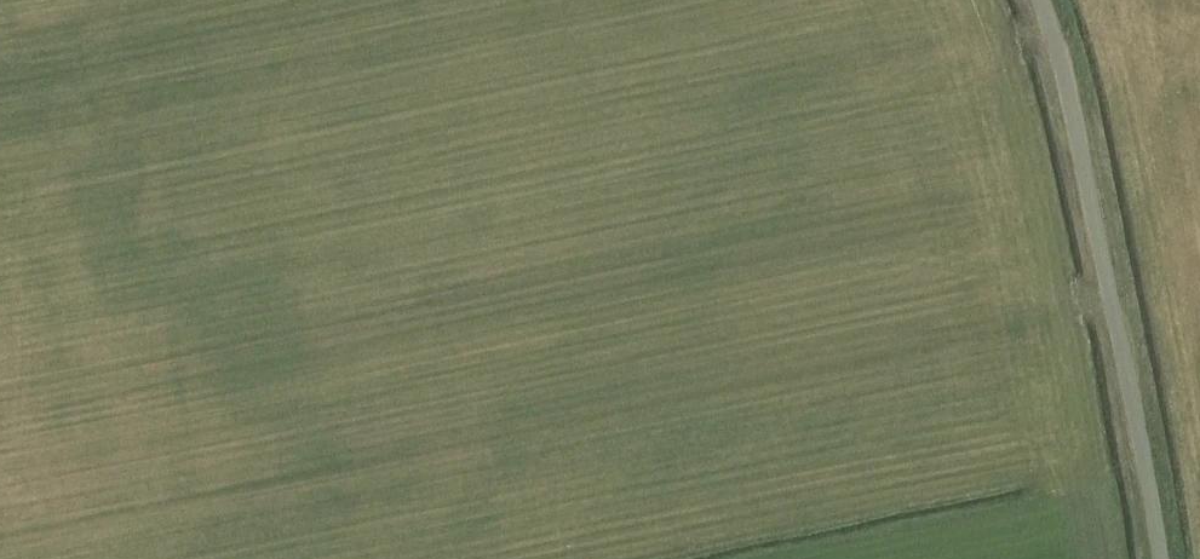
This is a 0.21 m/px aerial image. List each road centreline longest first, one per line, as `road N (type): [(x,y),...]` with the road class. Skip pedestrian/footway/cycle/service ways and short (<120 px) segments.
road 1 (unclassified): [(1163,558),(1044,0)]

